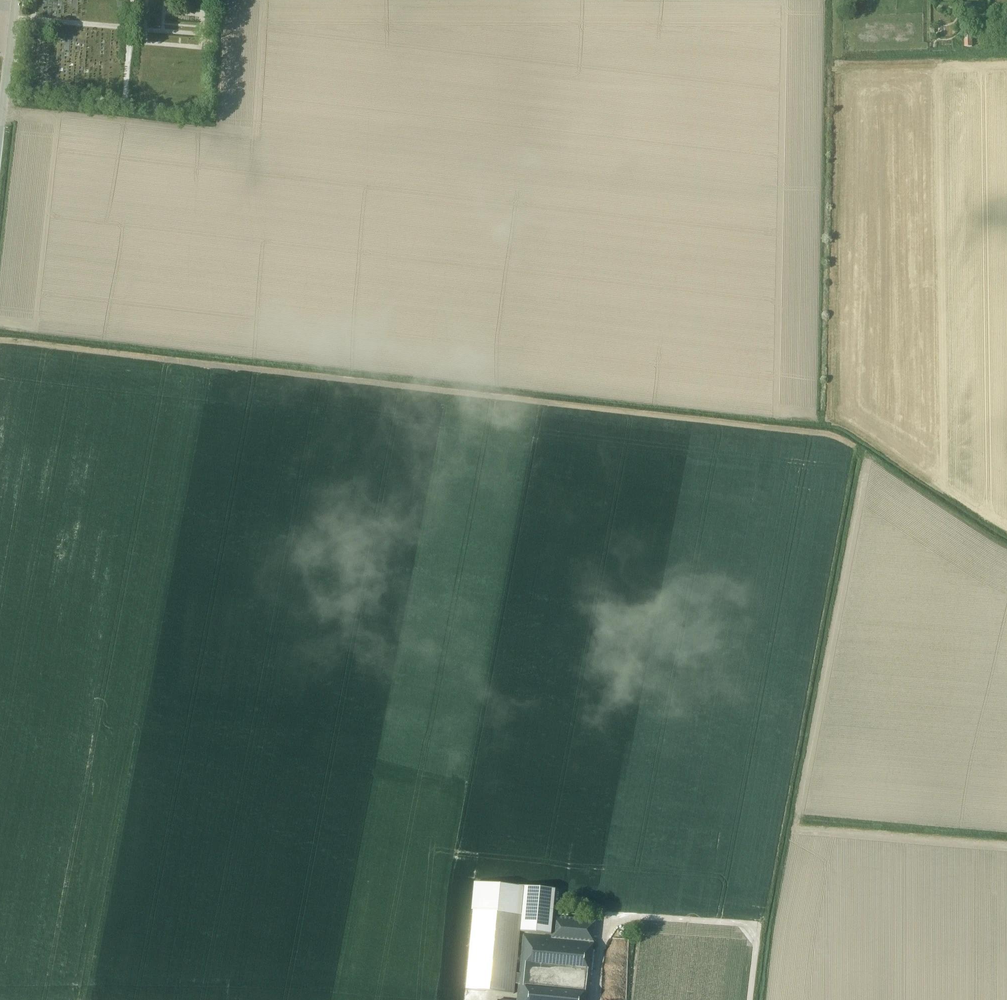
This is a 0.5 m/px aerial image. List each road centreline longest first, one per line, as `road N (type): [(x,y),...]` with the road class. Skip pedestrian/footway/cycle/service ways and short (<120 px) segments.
road 1 (tertiary): [(0,122),(15,0)]

